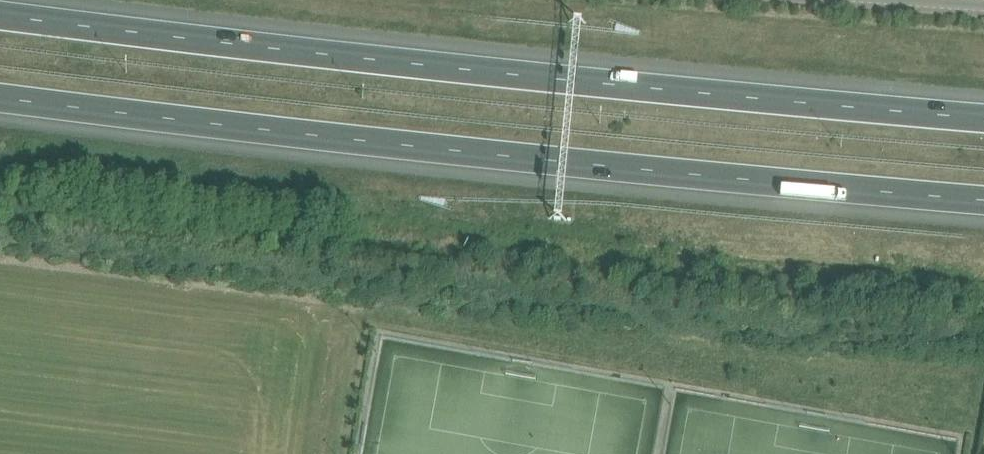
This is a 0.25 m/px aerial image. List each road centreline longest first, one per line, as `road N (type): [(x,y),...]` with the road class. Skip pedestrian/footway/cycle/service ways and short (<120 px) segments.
road 1 (motorway): [(0,100),(255,134),(983,205)]
road 2 (motorway): [(983,109),(262,42),(0,9)]

